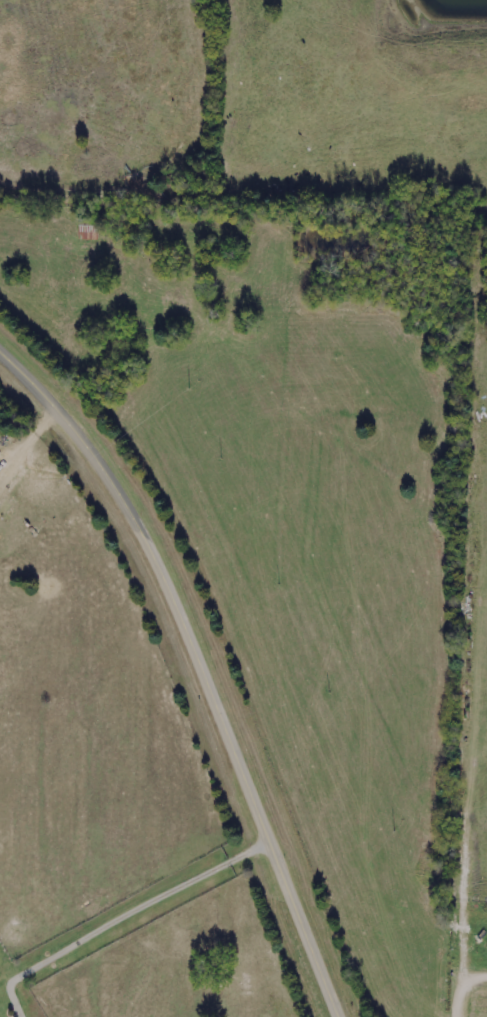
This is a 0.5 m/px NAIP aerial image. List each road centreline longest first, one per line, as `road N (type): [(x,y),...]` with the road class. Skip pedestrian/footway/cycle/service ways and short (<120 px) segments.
road 1 (residential): [(460,1016),(477,264),(441,229),(187,198)]
road 2 (secondary): [(0,342),(46,386),(146,528),(345,1016)]
road 3 (residential): [(187,198),(198,0)]

